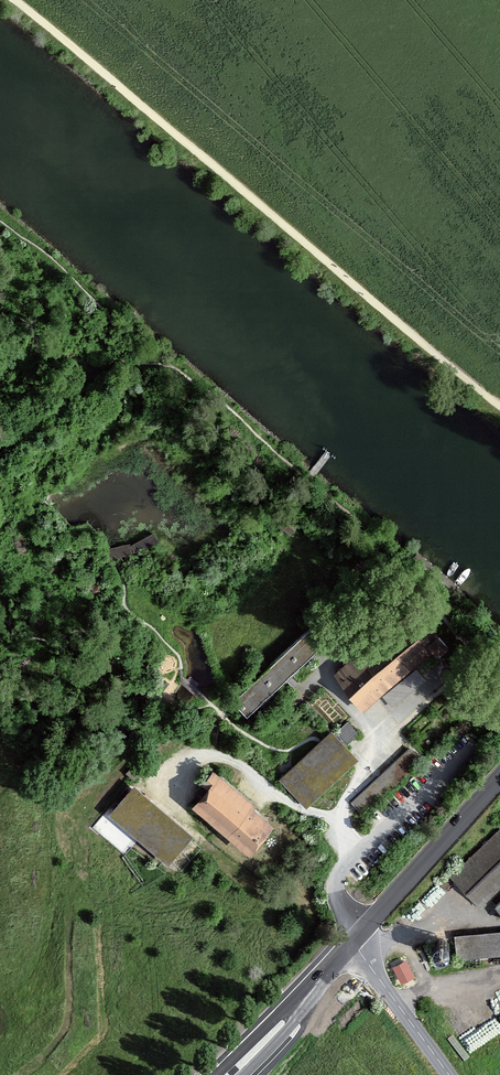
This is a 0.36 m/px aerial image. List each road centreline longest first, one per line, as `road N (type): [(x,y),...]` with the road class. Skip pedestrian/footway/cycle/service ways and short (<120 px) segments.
road 1 (track): [(499,402),(18,0)]
road 2 (secondary): [(499,779),(352,942)]
road 3 (secondary): [(352,942),(229,1074)]
road 4 (tertiary): [(352,942),(446,1074)]
road 5 (track): [(0,449),(91,378),(128,361)]

